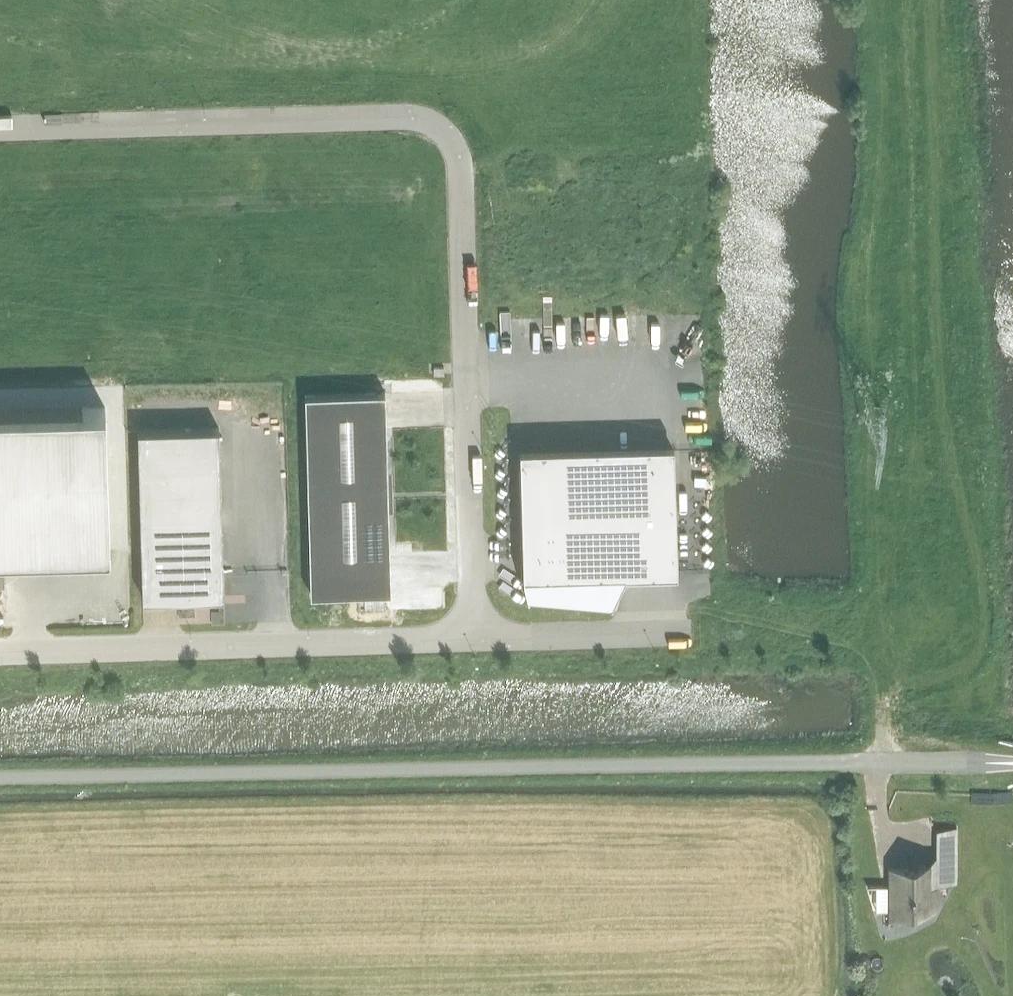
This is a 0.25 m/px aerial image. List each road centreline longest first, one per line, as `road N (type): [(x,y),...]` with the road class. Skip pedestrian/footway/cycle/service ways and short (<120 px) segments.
road 1 (unclassified): [(474,642),(462,161),(451,139),(421,117),(402,115),(0,127)]
road 2 (unclassified): [(0,779),(880,763)]
road 3 (unclassified): [(0,653),(474,642)]
road 4 (unclassified): [(474,642),(686,634)]

